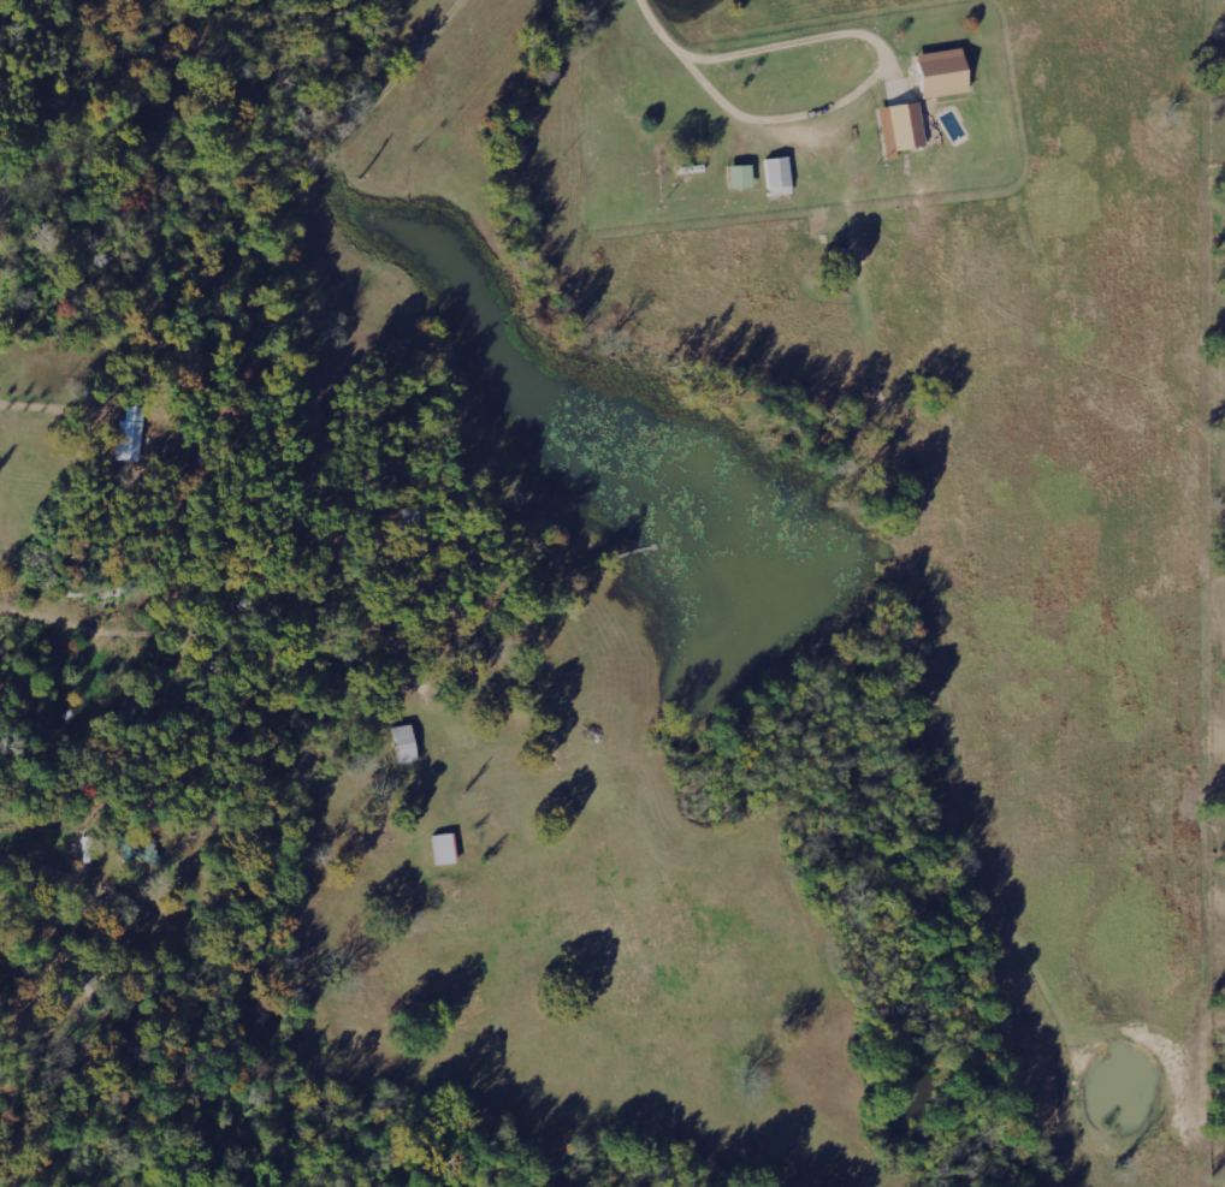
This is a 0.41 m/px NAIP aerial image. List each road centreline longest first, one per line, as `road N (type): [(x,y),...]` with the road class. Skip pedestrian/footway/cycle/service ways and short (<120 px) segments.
road 1 (residential): [(32,0),(0,311)]

